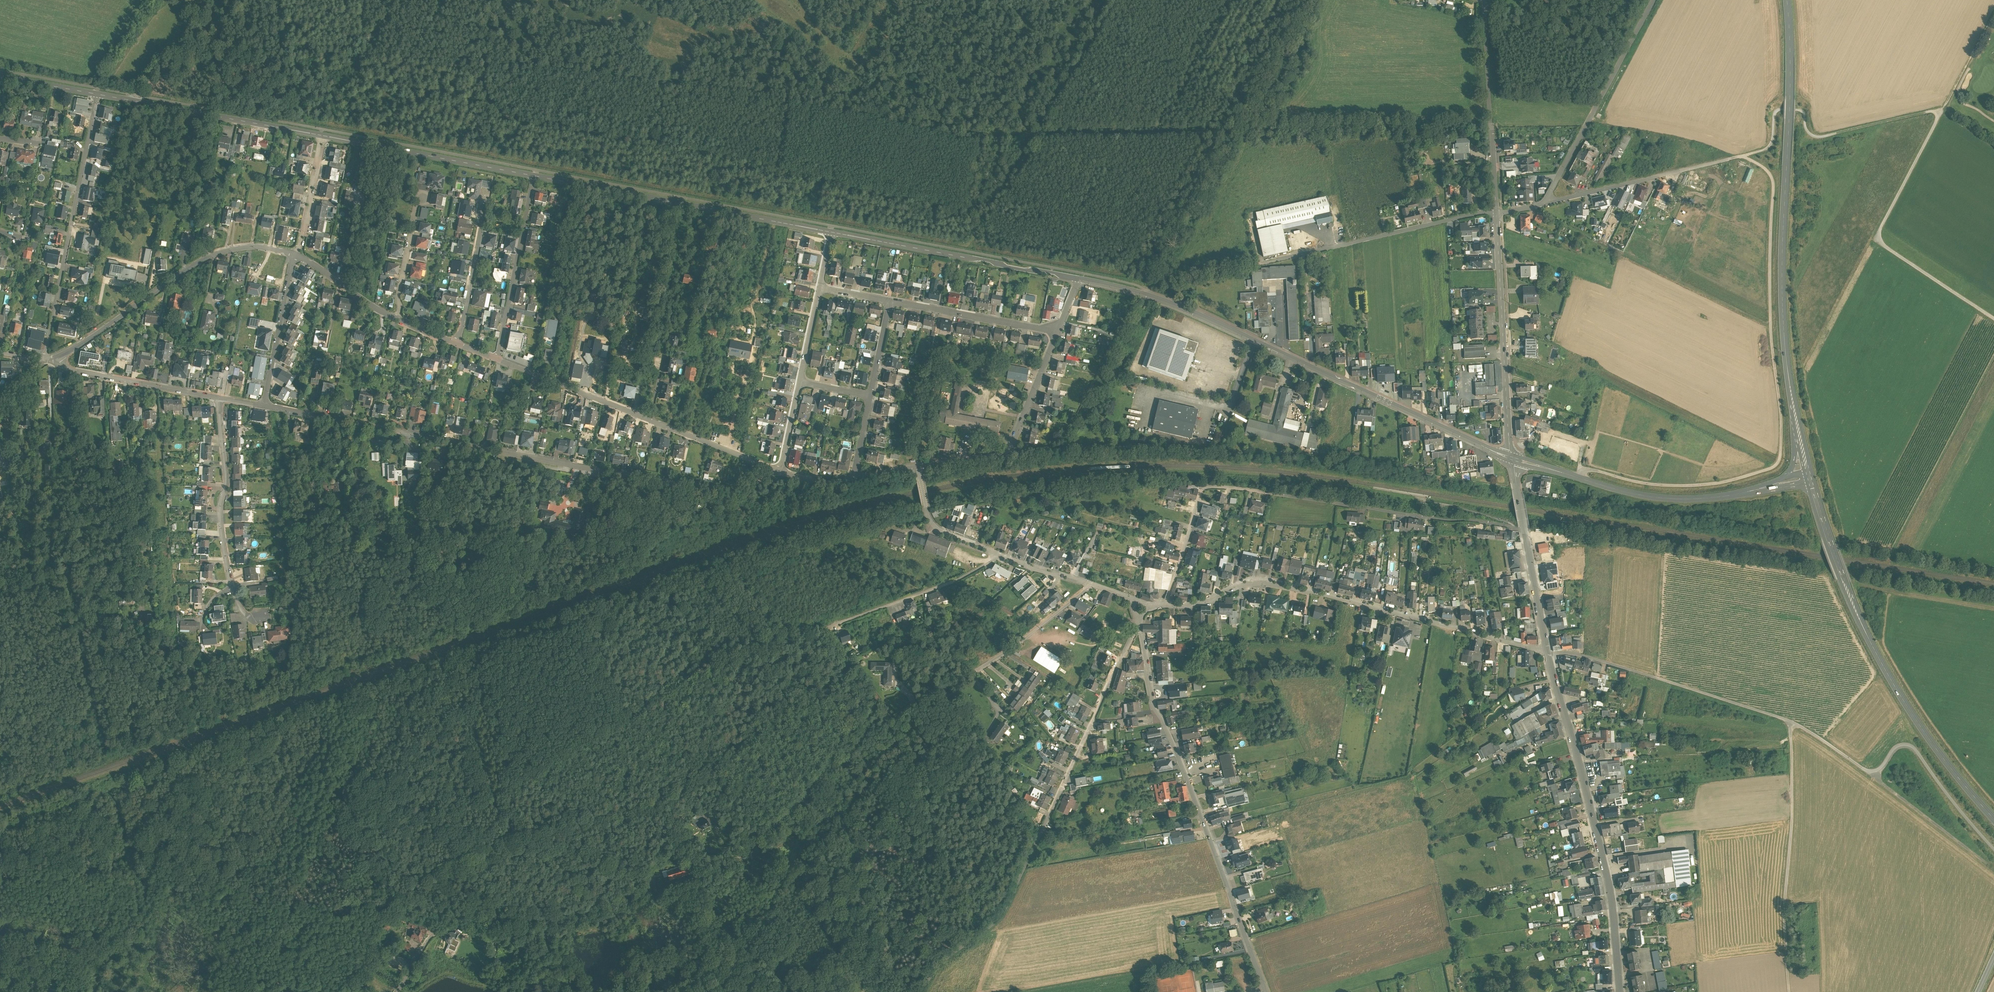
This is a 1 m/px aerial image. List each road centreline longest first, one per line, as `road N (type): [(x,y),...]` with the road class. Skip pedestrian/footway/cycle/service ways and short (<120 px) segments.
road 1 (unclassified): [(1091,585),(843,757),(716,874),(547,923),(450,927),(428,941),(397,991)]
road 2 (residential): [(778,469),(397,319),(296,255)]
road 3 (residential): [(778,469),(727,491),(265,407)]
road 4 (tertiary): [(831,231),(322,134)]
road 5 (tertiary): [(1514,458),(1187,308),(1080,277)]
road 6 (residential): [(1165,605),(1206,488),(1525,530)]
road 7 (track): [(1771,329),(1773,181),(1741,157),(1772,144),(1776,112),(1800,111),(1809,133),(1821,137),(1942,111)]
road 8 (residential): [(1139,629),(1001,918),(936,968),(919,991)]
road 9 (primary): [(1788,0),(1783,280),(1797,426)]
road 10 (residential): [(1548,654),(1273,584),(1165,605)]
road 11 (residential): [(1266,991),(1154,712),(1139,629)]
road 12 (tertiary): [(1619,991),(1608,876),(1548,654)]
road 13 (track): [(1579,479),(1593,470),(1686,485),(1776,463),(1781,429),(1771,329)]
road 14 (primary): [(1993,819),(1915,717),(1841,578)]
road 15 (track): [(1942,111),(1877,240),(1993,318)]
road 16 (residential): [(296,255),(258,246),(221,251),(56,357)]
road 17 (track): [(1868,772),(1797,724),(1621,667)]
road 18 (residential): [(46,359),(97,94)]
road 19 (track): [(1792,722),(1790,991)]
road 20 (track): [(1539,205),(1771,329)]
road 21 (tertiary): [(1080,277),(831,231)]
road 22 (residential): [(1496,213),(1741,157)]
road 23 (track): [(1526,535),(1546,532),(1774,569)]
road 24 (residential): [(1514,458),(1496,213)]
road 25 (residential): [(1265,265),(1496,213)]
road 26 (tertiary): [(322,134),(97,94)]
road 27 (tertiary): [(1736,495),(1638,495),(1514,458)]
road 28 (residential): [(1058,332),(1011,454),(918,467)]
road 29 (track): [(1993,458),(1806,347)]
road 30 (residential): [(1496,213),(1485,0)]
road 31 (residential): [(219,399),(221,512),(232,589)]
road 32 (residential): [(824,630),(999,558)]
road 33 (track): [(1993,849),(1910,746),(1894,748),(1868,772)]
road 34 (residential): [(1058,332),(890,301)]
road 35 (residential): [(219,399),(74,371),(56,357)]
road 36 (track): [(780,645),(636,716)]
road 37 (track): [(631,719),(497,799)]
road 38 (residential): [(296,255),(265,407)]
road 39 (track): [(1868,772),(1985,864)]
road 40 (residential): [(999,558),(932,522),(918,467)]
road 41 (track): [(1993,608),(1863,586)]
road 42 (track): [(1014,991),(1141,970)]
road 43 (tertiary): [(1548,654),(1525,530)]
road 44 (residential): [(322,134),(296,255)]
road 45 (track): [(802,890),(836,942),(848,982),(865,991)]
road 46 (track): [(1152,295),(1164,281),(1218,262),(1265,265)]

